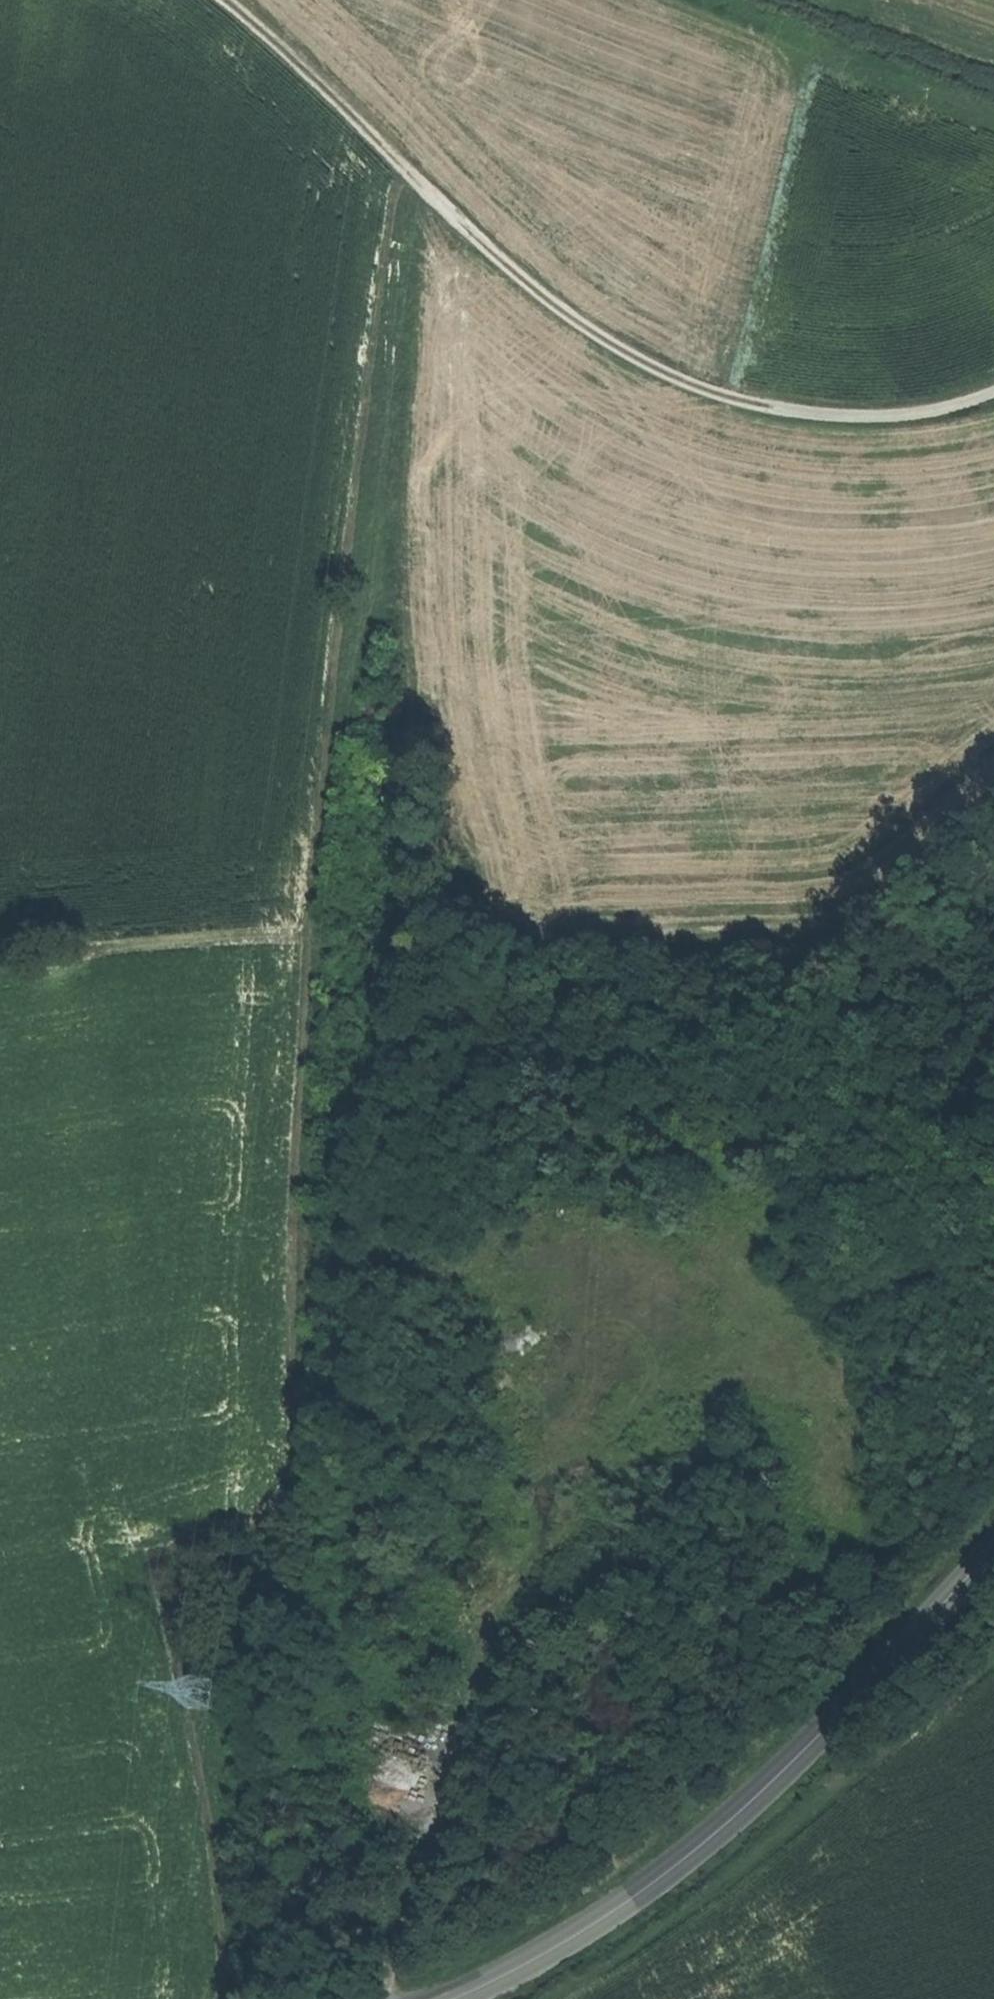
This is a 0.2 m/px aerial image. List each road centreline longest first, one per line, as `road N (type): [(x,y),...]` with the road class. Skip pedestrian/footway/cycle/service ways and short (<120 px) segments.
road 1 (track): [(228,0),(531,282),(612,345),(700,392),(775,411),(883,418),(993,392)]
road 2 (tertiary): [(448,1998),(505,1976),(613,1911),(762,1797),(993,1558)]

